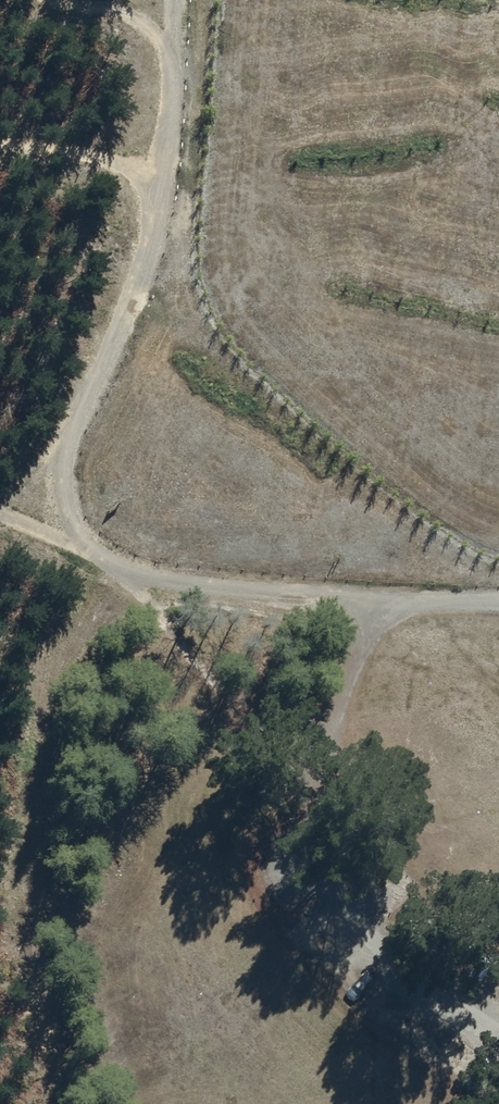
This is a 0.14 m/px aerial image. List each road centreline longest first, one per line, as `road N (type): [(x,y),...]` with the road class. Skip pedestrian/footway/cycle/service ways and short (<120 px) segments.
road 1 (track): [(79,543),(60,456),(143,301),(165,172),(170,53)]
road 2 (track): [(498,602),(377,602),(138,582),(79,543)]
road 3 (track): [(377,602),(288,855)]

